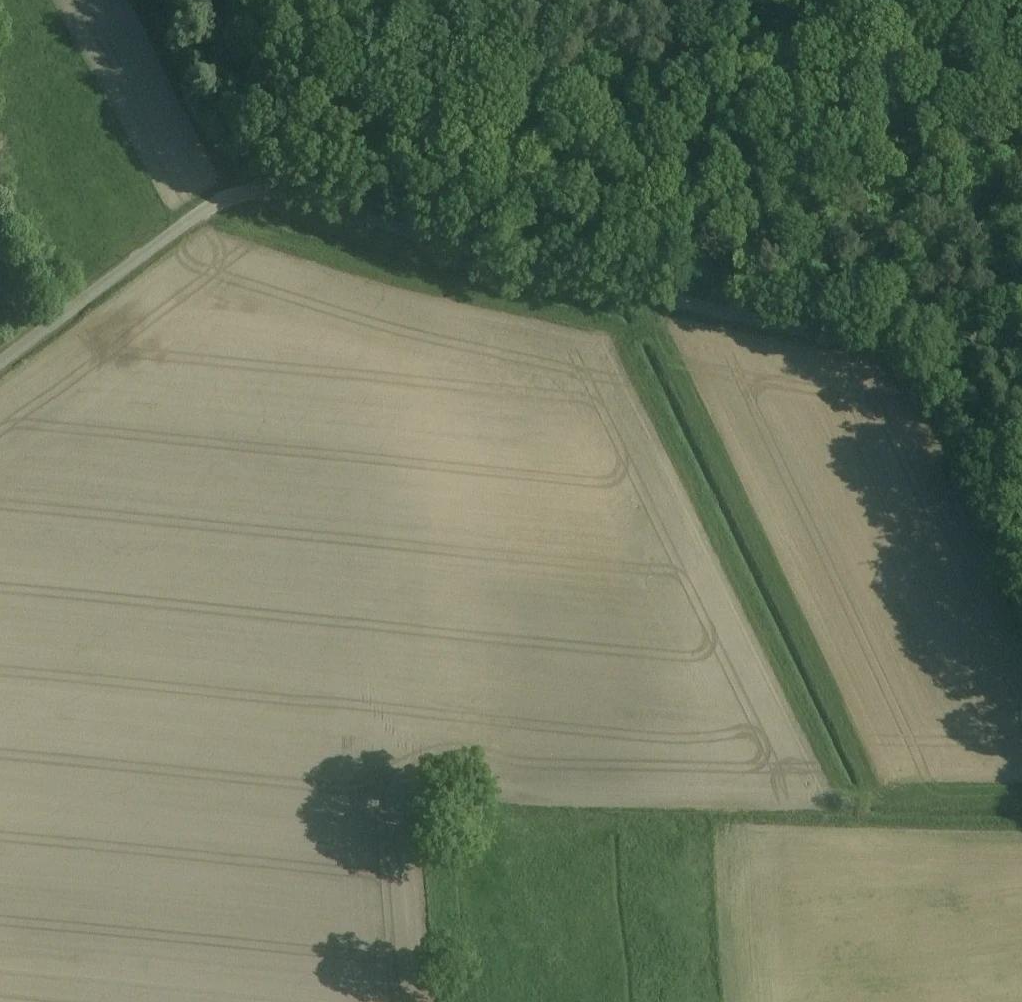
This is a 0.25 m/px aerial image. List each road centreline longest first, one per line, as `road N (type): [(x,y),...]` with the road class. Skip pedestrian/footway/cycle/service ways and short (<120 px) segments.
road 1 (unclassified): [(0,360),(212,203),(240,188),(270,186),(832,339),(1021,338)]

